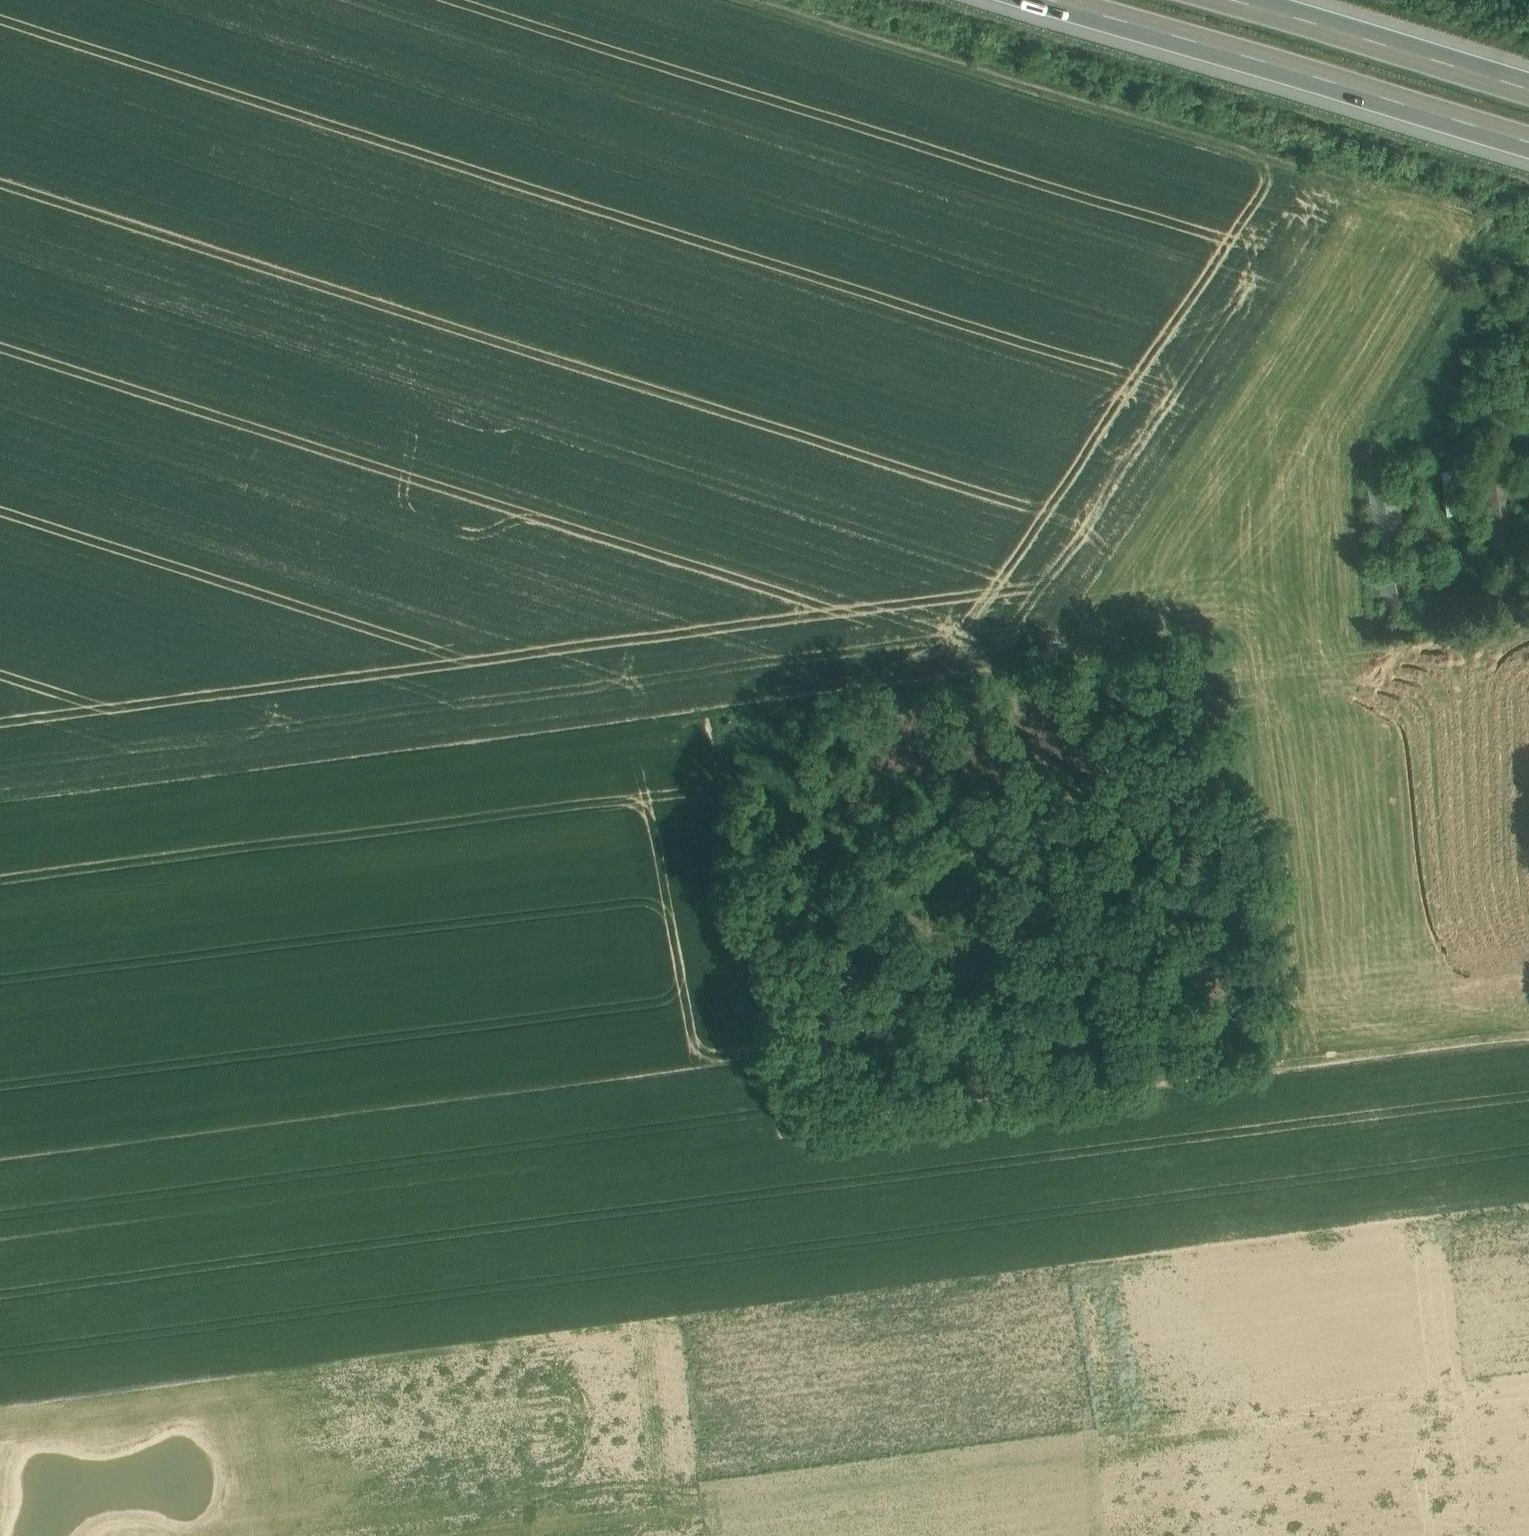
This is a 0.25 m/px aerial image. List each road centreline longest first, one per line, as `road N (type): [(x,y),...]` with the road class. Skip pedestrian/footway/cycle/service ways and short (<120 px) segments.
road 1 (track): [(772,0),(1350,174)]
road 2 (motorway): [(1094,0),(1528,134)]
road 3 (motorway): [(1528,80),(1277,0)]

